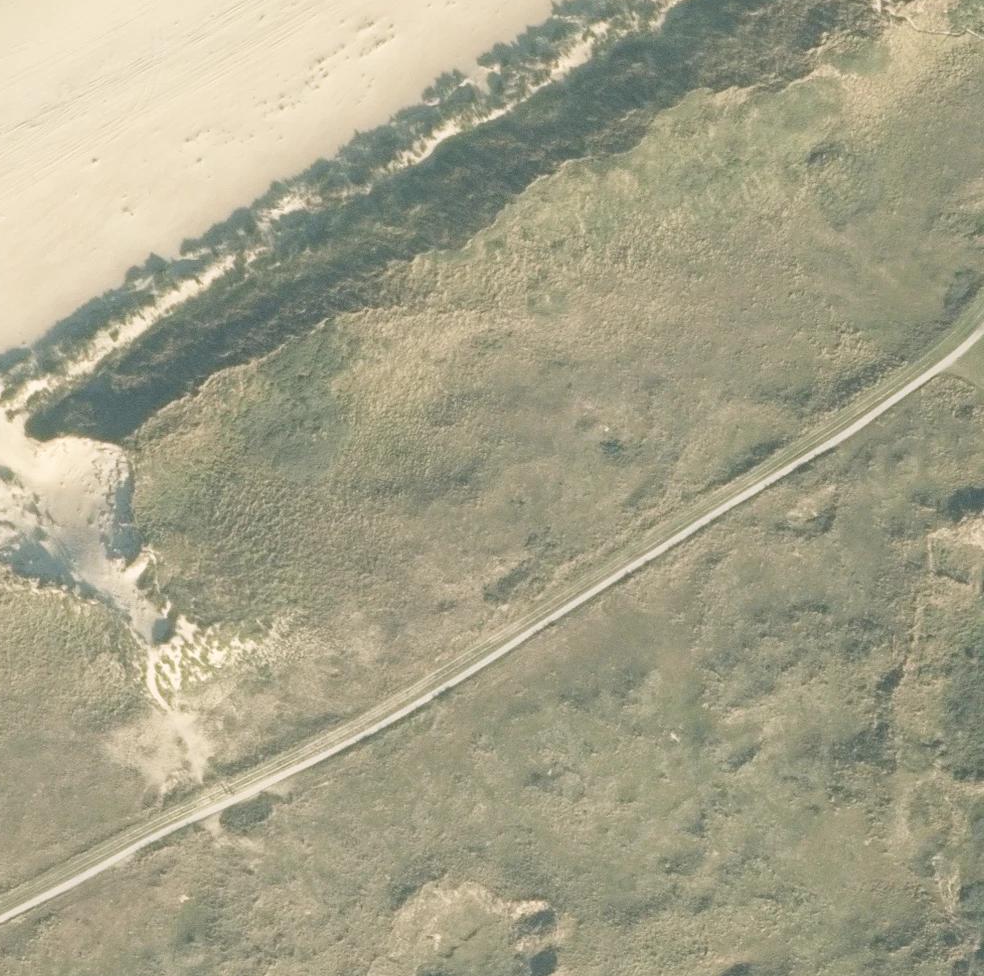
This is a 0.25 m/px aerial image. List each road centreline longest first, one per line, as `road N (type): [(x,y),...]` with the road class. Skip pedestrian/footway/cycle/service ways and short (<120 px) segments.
road 1 (track): [(983,306),(864,404),(449,669),(0,902)]

